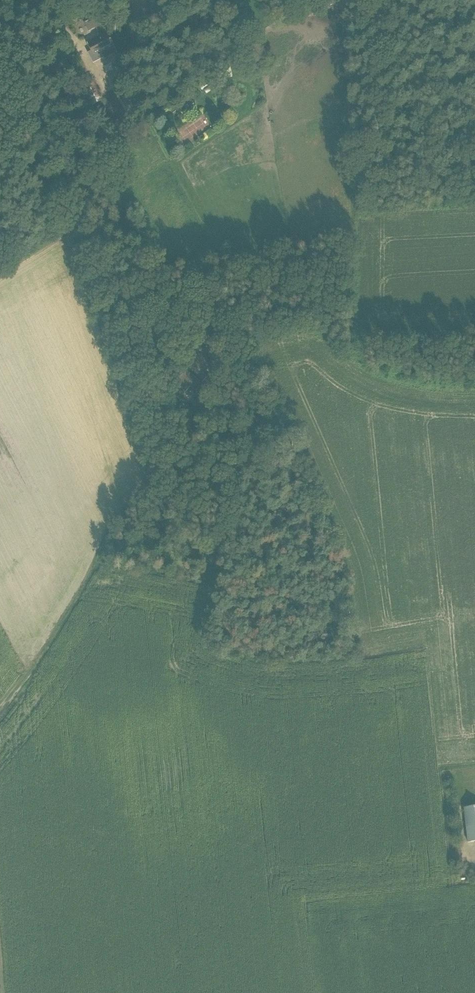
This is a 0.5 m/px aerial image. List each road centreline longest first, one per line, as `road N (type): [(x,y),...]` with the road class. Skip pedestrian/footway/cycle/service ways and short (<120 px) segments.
road 1 (residential): [(0,75),(70,215),(105,321)]

